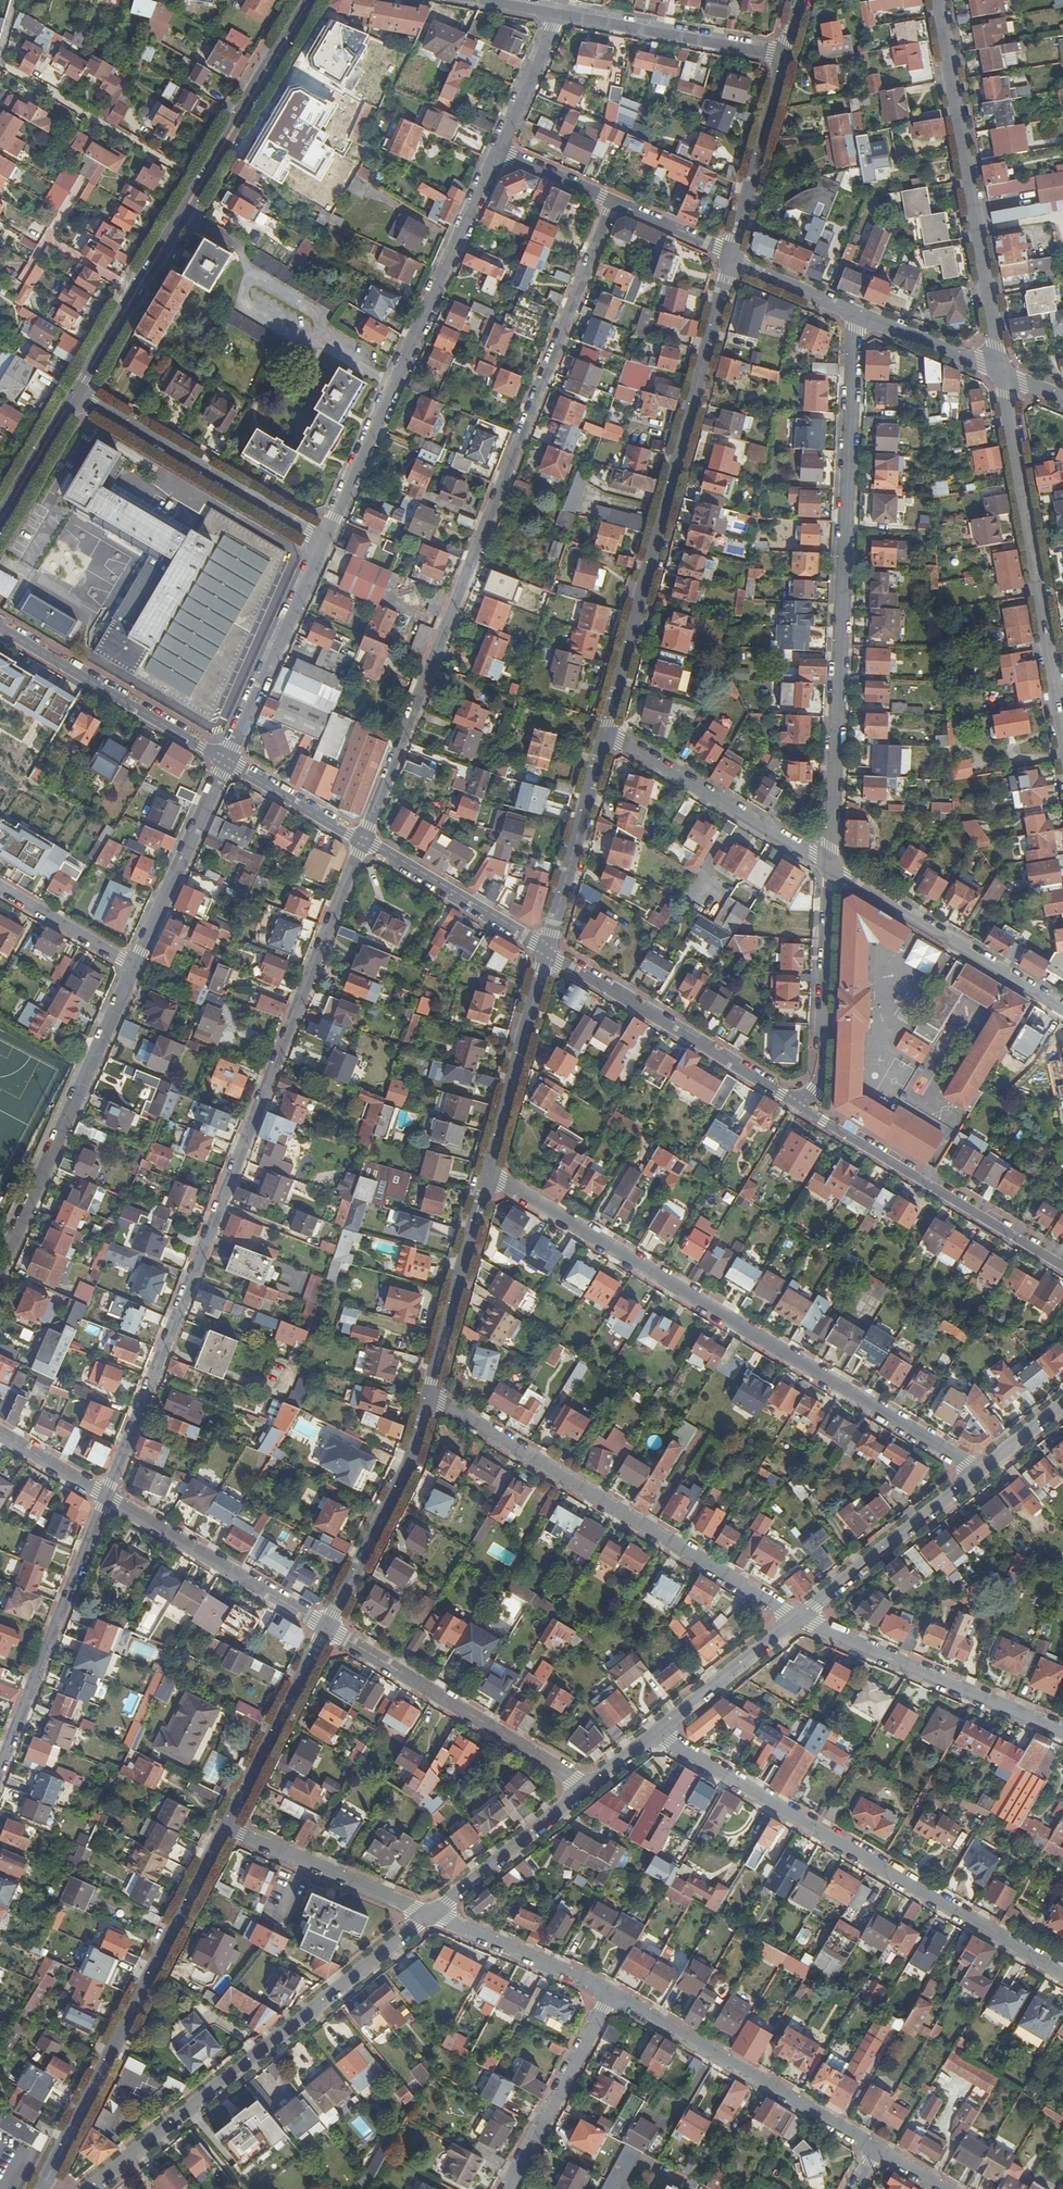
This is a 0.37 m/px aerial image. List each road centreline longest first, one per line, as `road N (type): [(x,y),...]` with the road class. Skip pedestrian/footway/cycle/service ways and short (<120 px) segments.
road 1 (residential): [(363,842),(107,1499)]
road 2 (residential): [(615,202),(363,842)]
road 3 (residential): [(980,1471),(487,1172)]
road 4 (residential): [(829,865),(857,313)]
road 5 (residential): [(732,255),(604,734)]
road 6 (residential): [(1062,1974),(657,1733)]
road 7 (residential): [(432,1915),(87,2188)]
road 8 (residential): [(429,1395),(798,1618)]
road 9 (residential): [(499,149),(326,539)]
road 10 (residential): [(228,1830),(42,2188)]
road 11 (residential): [(939,0),(1002,373)]
road 12 (residential): [(1002,373),(1062,728)]
road 13 (residential): [(136,967),(0,1270)]
road 14 (residential): [(796,1106),(1062,1267)]
road 15 (residential): [(588,1789),(328,1628)]
road 16 (residential): [(612,1996),(876,2150)]
road 17 (residential): [(547,951),(796,1106)]
road 18 (residential): [(0,1769),(107,1499)]
road 19 (residential): [(326,539),(77,394)]
road 20 (residential): [(798,1618),(1062,1730)]
road 21 (residential): [(1062,1006),(829,865)]
road 22 (residential): [(0,626),(228,759)]
road 23 (residential): [(829,865),(604,734)]
road 24 (residential): [(328,1628),(107,1499)]
road 25 (residential): [(429,1395),(410,1465),(328,1628)]
road 26 (residential): [(796,1106),(822,1075),(829,865)]
road 27 (residential): [(326,539),(228,759)]
road 28 (residential): [(204,183),(0,62)]
road 29 (residential): [(980,1471),(798,1618)]
road 30 (residential): [(487,1172),(429,1395)]
road 31 (residential): [(785,55),(560,12)]
road 32 (residential): [(547,951),(487,1172)]
road 33 (residential): [(228,759),(136,967)]
road 34 (residential): [(328,1628),(228,1830)]
road 35 (residential): [(604,734),(547,951)]
road 36 (residential): [(432,1915),(228,1830)]
road 37 (residential): [(509,2188),(612,1996)]
road 38 (residential): [(363,842),(547,951)]
road 39 (secondary): [(204,183),(310,0)]
road 40 (residential): [(785,55),(732,255)]
road 41 (residential): [(588,1789),(432,1915)]
road 42 (residential): [(432,1915),(612,1996)]
road 43 (residential): [(798,1618),(657,1733)]
road 44 (residential): [(228,759),(363,842)]
road 45 (residential): [(0,887),(136,967)]
road 46 (residential): [(857,313),(1002,373)]
road 47 (residential): [(560,12),(499,149)]
road 48 (secondary): [(0,520),(77,394)]
road 49 (residential): [(732,255),(857,313)]
road 50 (residential): [(615,202),(732,255)]
road 51 (secondary): [(138,293),(204,183)]
road 52 (residential): [(499,149),(615,202)]
road 53 (residential): [(107,1499),(0,1435)]

